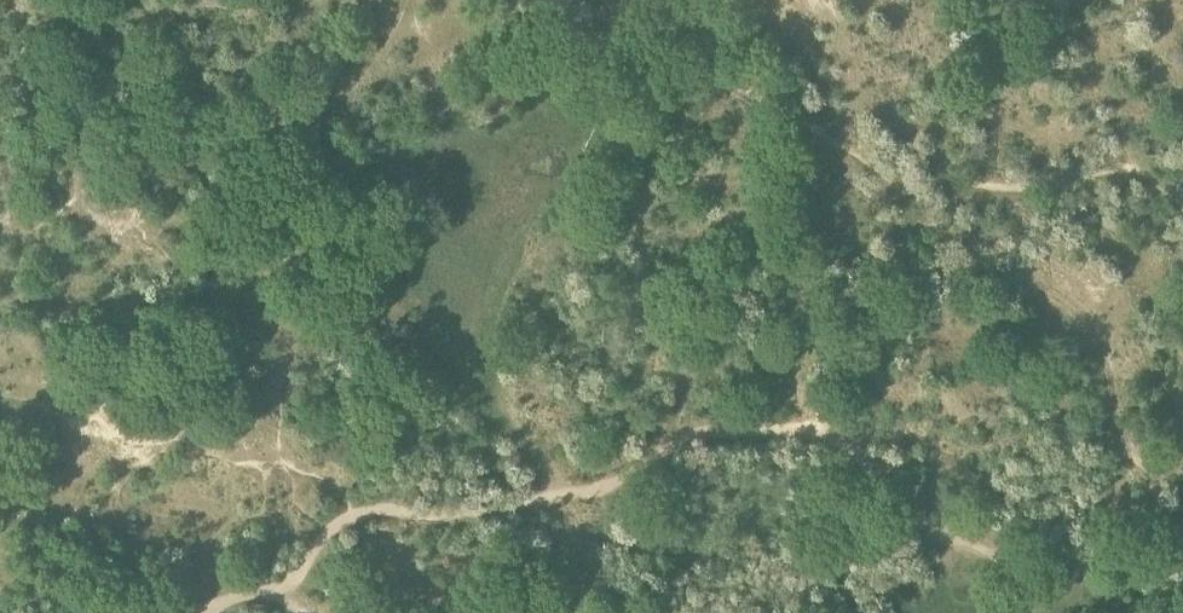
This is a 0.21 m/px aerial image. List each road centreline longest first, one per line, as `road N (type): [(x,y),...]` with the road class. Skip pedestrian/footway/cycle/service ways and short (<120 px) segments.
road 1 (track): [(1003,560),(964,529),(928,520),(869,460),(822,432),(743,428),(709,431),(662,450),(604,493),(453,517),(394,511),(354,523),(268,593),(213,612)]

